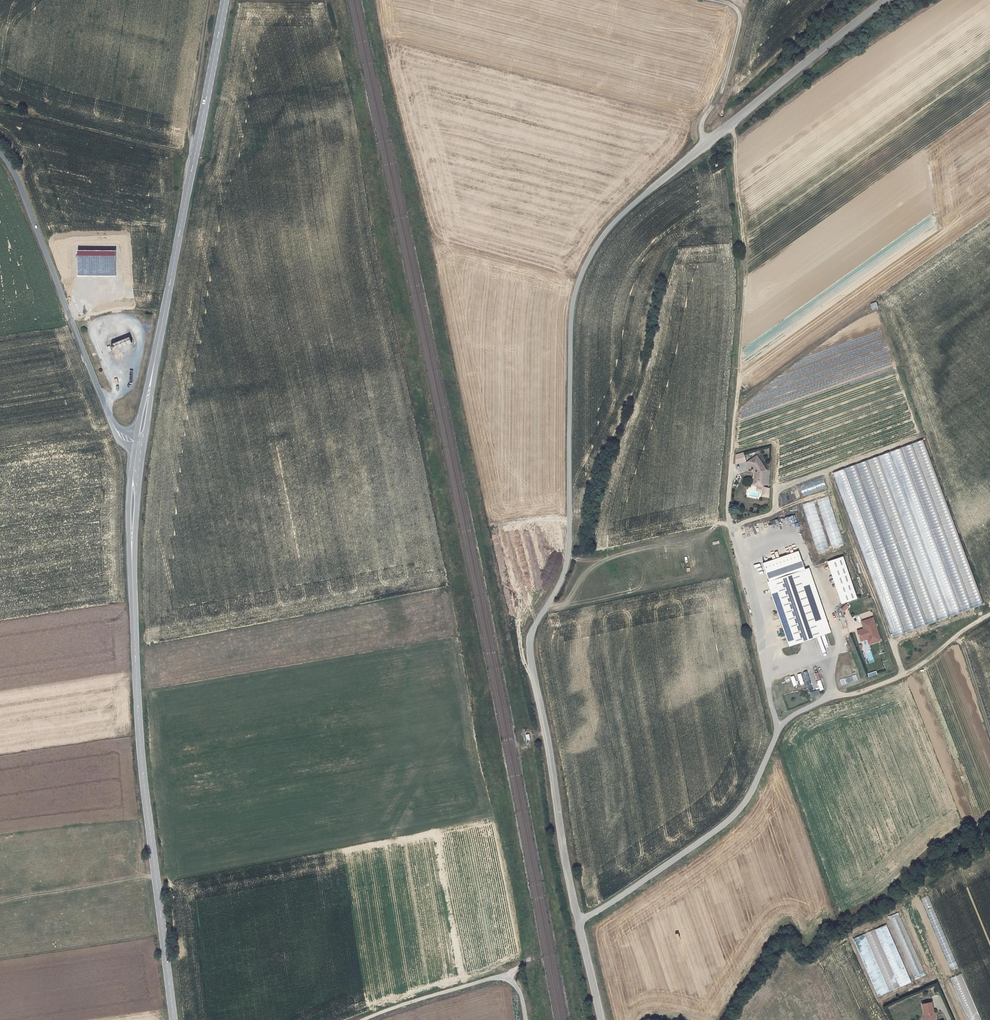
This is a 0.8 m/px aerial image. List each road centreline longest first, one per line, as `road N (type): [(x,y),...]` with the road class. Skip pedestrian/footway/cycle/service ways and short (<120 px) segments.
road 1 (unclassified): [(603,1019),(565,863),(529,643),(570,548),(572,314),(580,278),(620,216),(883,0)]
road 2 (secondary): [(138,446),(131,539),(139,739),(173,1019)]
road 3 (secondary): [(225,0),(138,446)]
road 4 (unclassified): [(138,446),(119,433),(13,166),(0,151)]
road 5 (track): [(526,1019),(518,990),(496,978),(363,1019)]
road 6 (track): [(701,0),(742,16),(722,98),(704,126),(706,144)]

